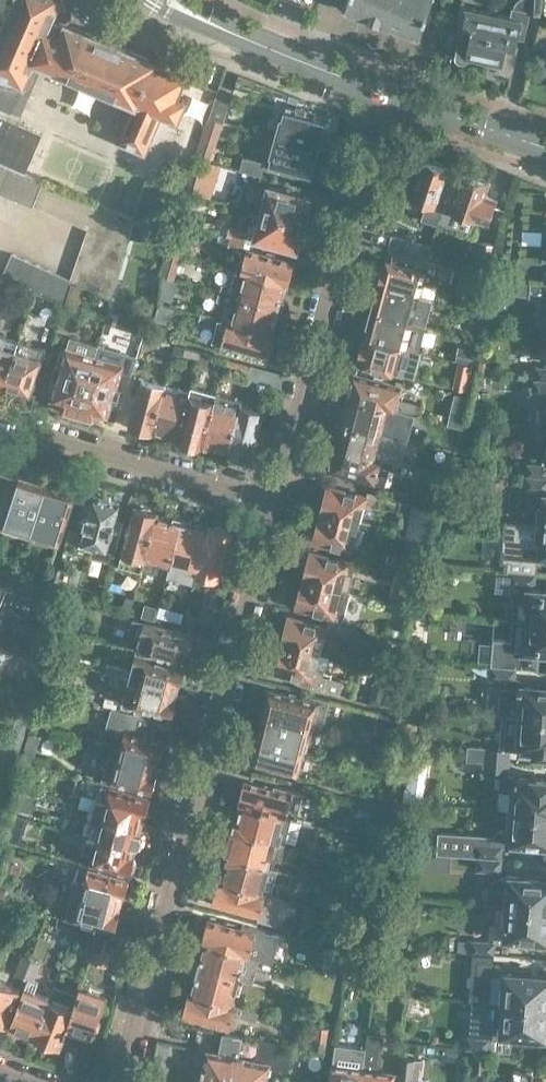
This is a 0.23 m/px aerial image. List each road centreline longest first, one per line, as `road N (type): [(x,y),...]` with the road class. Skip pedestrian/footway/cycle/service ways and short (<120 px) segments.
road 1 (residential): [(118,1081),(273,502)]
road 2 (residential): [(273,502),(385,91)]
road 3 (residential): [(273,502),(0,420)]
road 4 (primary): [(545,143),(385,91)]
road 5 (primary): [(385,91),(272,49)]

